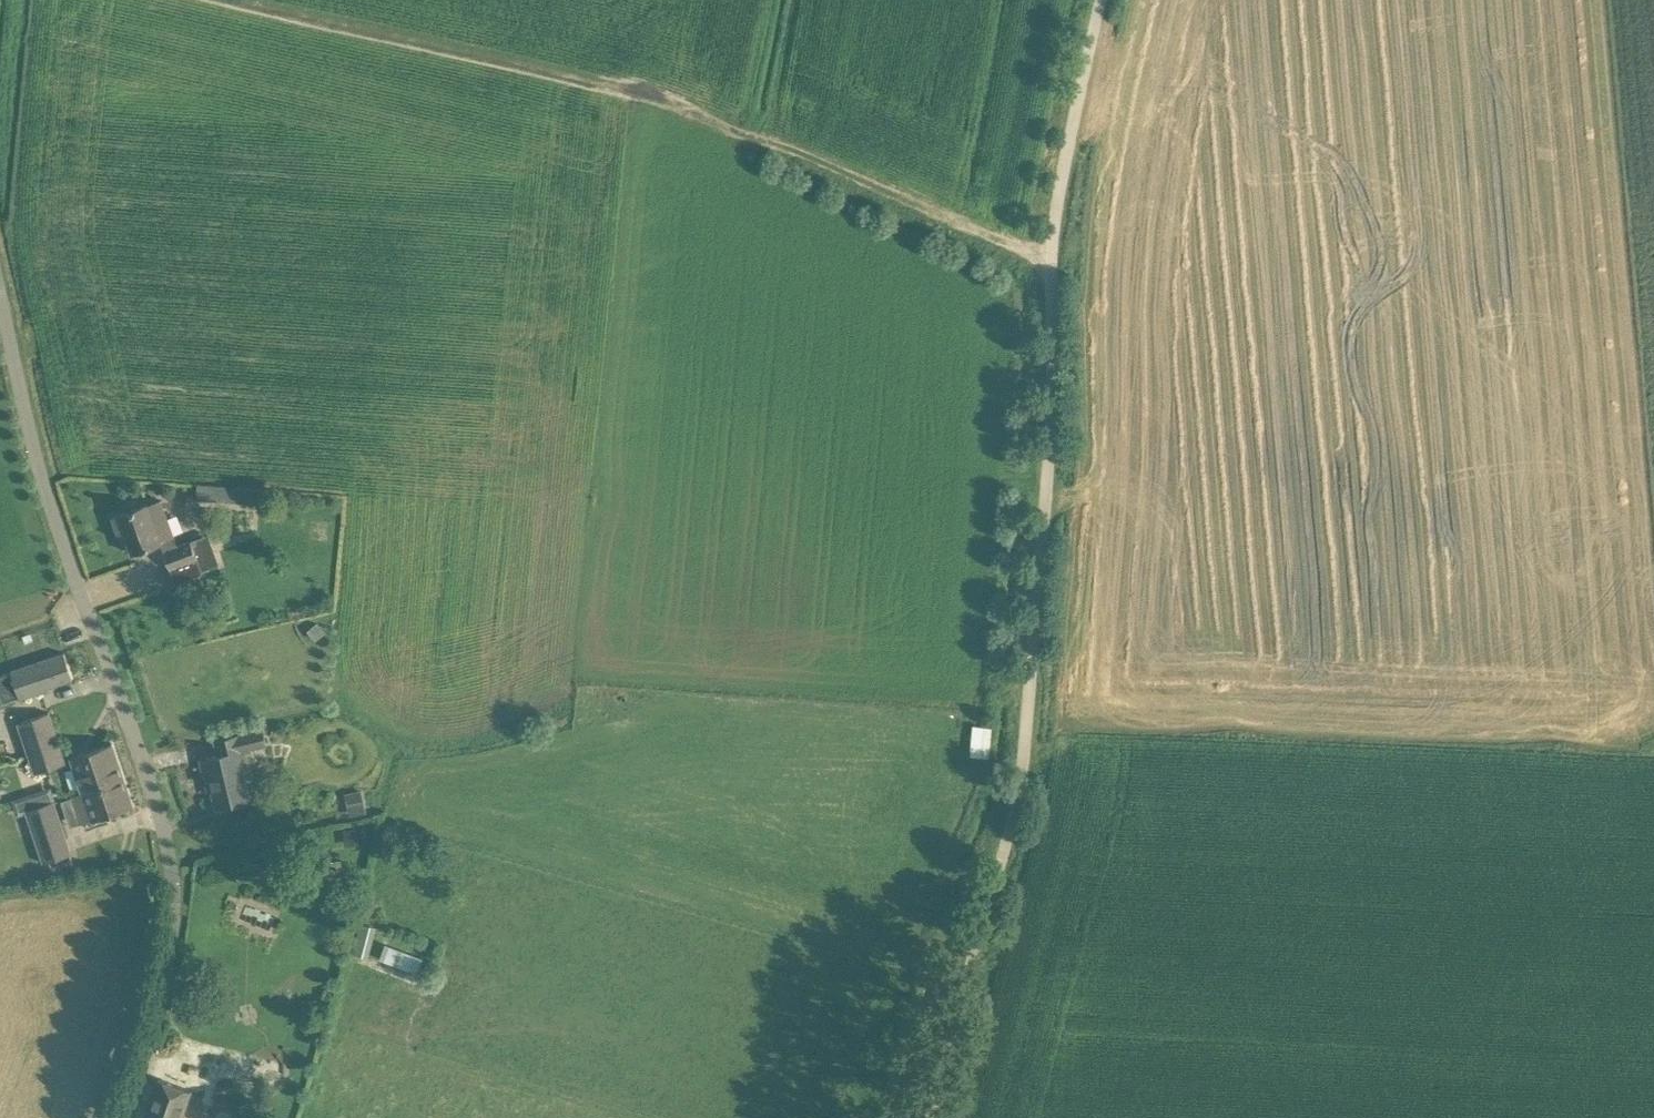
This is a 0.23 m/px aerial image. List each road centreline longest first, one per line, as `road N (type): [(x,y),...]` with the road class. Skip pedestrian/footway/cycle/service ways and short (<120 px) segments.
road 1 (track): [(1053,264),(793,150),(650,101),(238,0)]
road 2 (unclassified): [(0,292),(55,517),(171,857),(165,979),(120,1117)]

